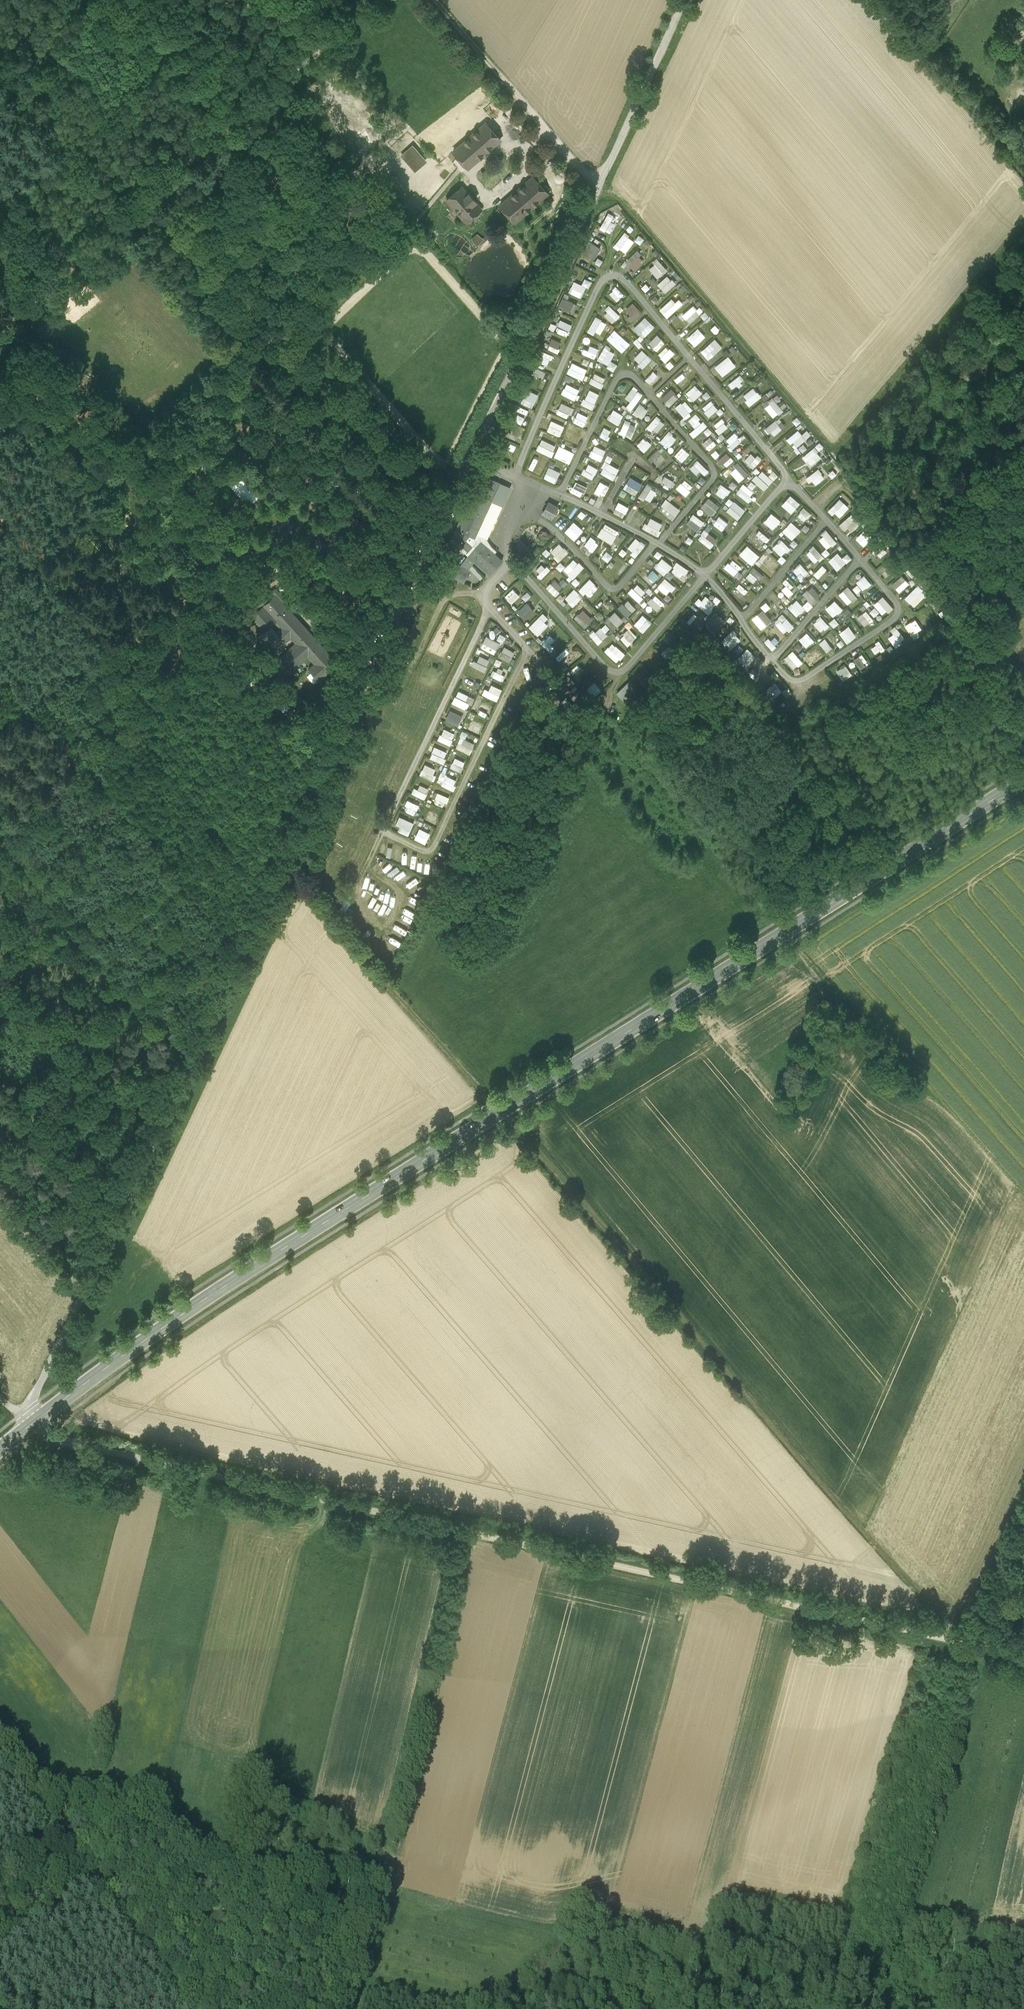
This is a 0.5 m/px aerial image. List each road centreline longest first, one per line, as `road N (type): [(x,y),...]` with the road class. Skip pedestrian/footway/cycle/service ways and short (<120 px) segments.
road 1 (track): [(685,0),(27,1410)]
road 2 (secondary): [(1023,779),(244,1274),(36,1420)]
road 3 (unclassified): [(36,1420),(61,1439),(1023,1653)]
road 4 (track): [(391,997),(948,1636)]
road 5 (track): [(358,2008),(466,1530)]
road 6 (track): [(0,332),(350,21)]
road 7 (track): [(185,2008),(0,1762)]
road 8 (track): [(597,191),(435,0)]
road 9 (track): [(527,148),(523,171),(487,195),(473,172),(516,142)]
road 10 (track): [(372,869),(352,900),(388,930),(407,897)]

